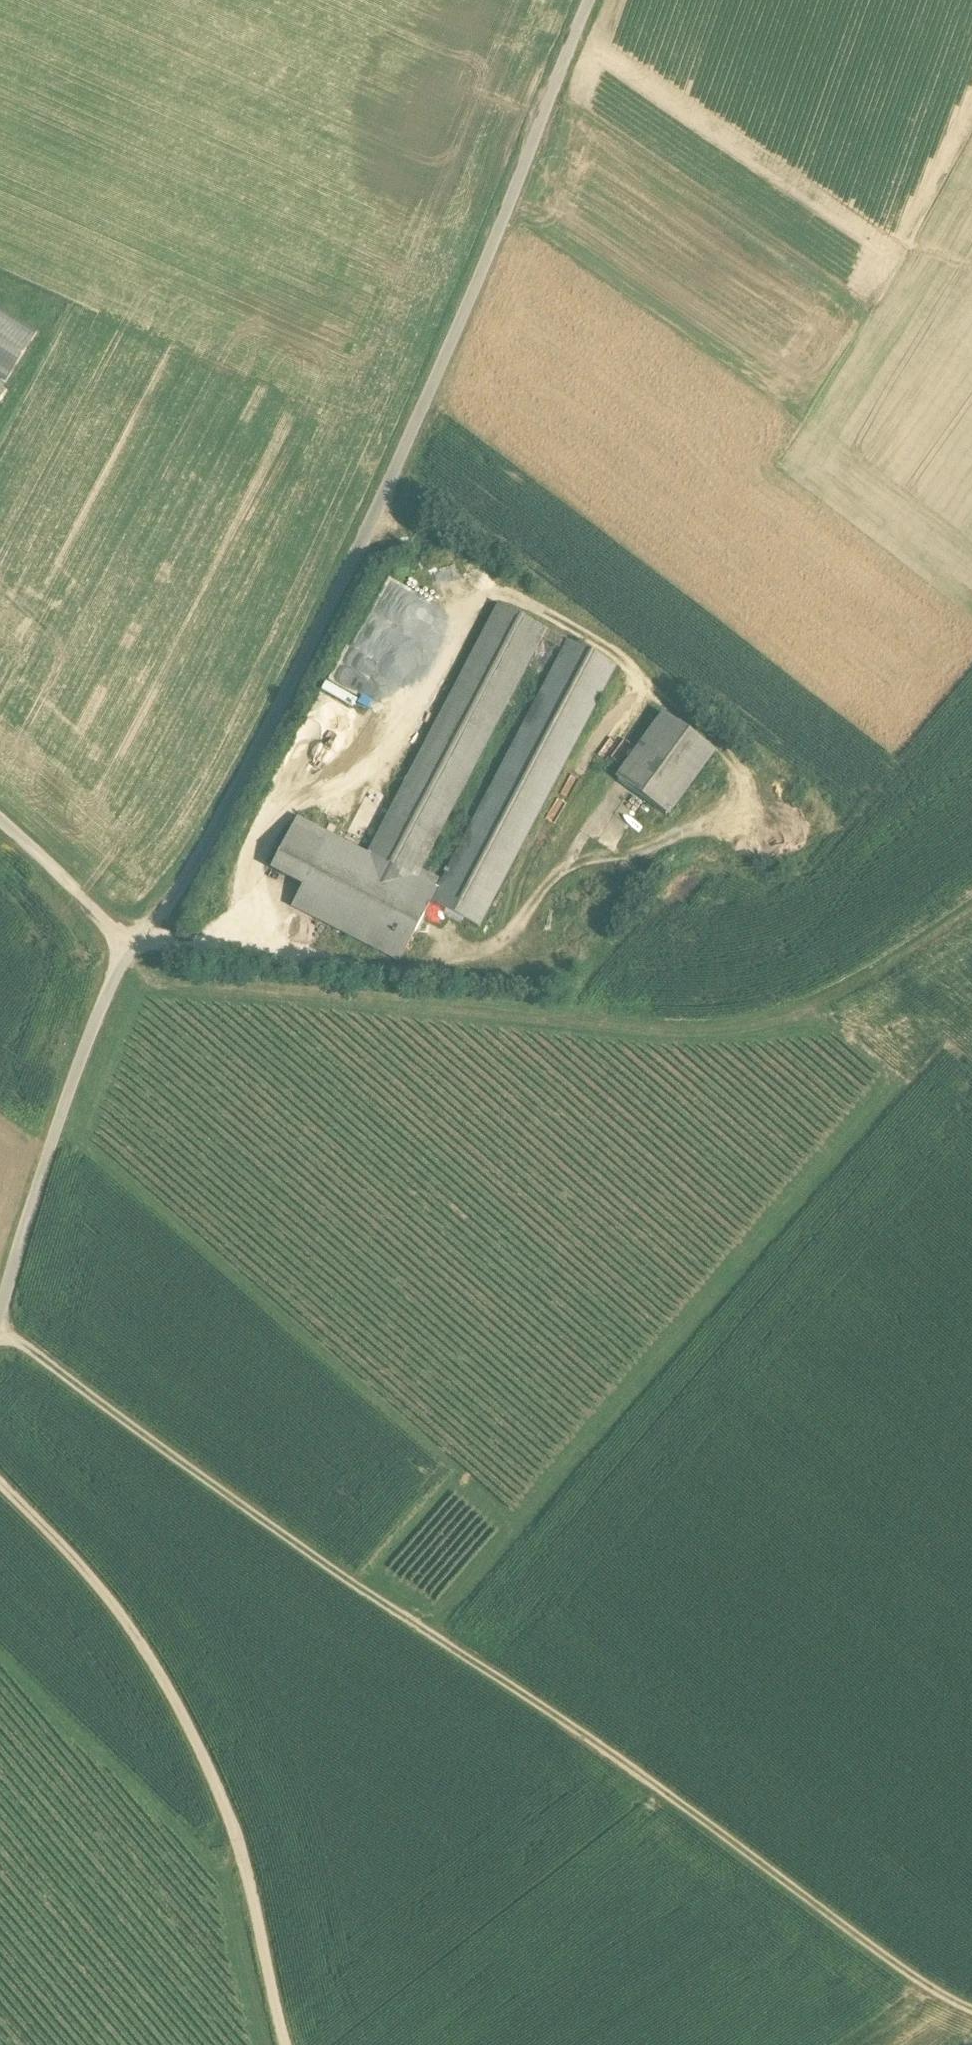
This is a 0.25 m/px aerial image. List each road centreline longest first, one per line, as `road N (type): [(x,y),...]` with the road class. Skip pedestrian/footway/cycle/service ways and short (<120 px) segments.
road 1 (track): [(0,1343),(207,1493),(517,1696),(935,1996),(971,2014)]
road 2 (unclassified): [(131,954),(154,933),(324,624),(413,438),(598,0)]
road 3 (track): [(118,973),(146,987),(327,1009),(661,1041),(752,1035),(798,1023),(971,917)]
road 4 (track): [(0,1490),(124,1629),(212,1782),(234,1839),(283,2044)]
road 5 (unclassified): [(0,1326),(56,1133),(131,954)]
road 6 (unclassified): [(131,954),(0,827)]

